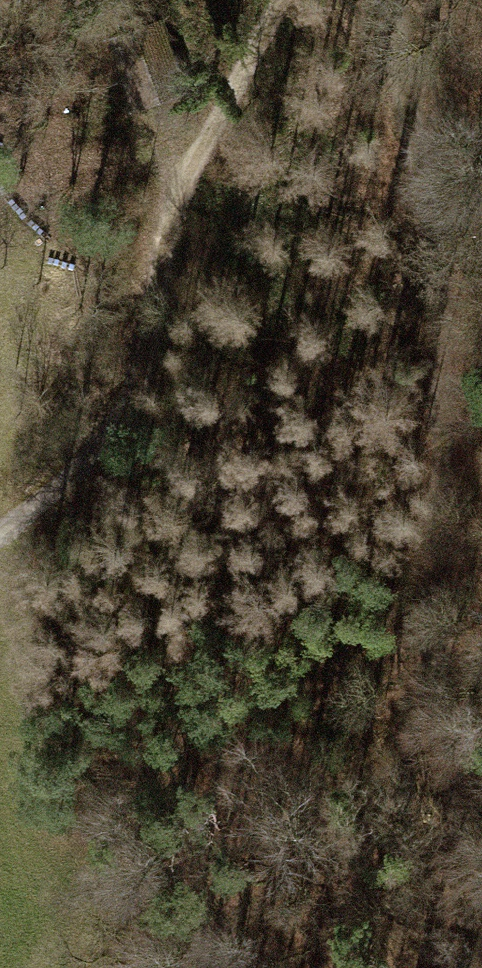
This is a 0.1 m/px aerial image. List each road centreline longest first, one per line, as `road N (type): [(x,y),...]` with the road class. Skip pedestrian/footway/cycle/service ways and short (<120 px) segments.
road 1 (track): [(375,0),(435,265),(429,694)]
road 2 (track): [(0,536),(93,466),(133,403),(164,225),(238,64),(278,0)]
road 3 (track): [(429,694),(446,808),(481,909)]

